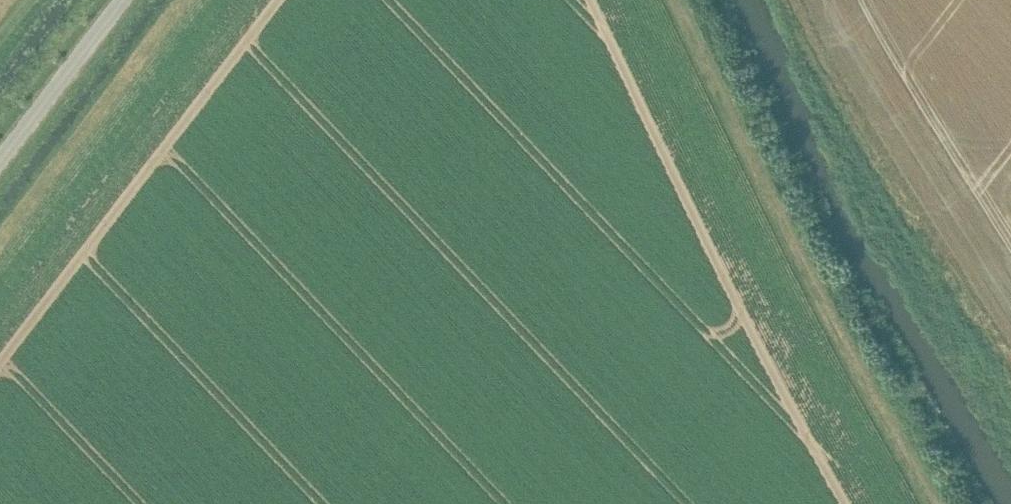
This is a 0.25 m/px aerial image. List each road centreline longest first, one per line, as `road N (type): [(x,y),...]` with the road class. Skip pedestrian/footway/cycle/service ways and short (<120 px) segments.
road 1 (unclassified): [(0,163),(125,0)]

